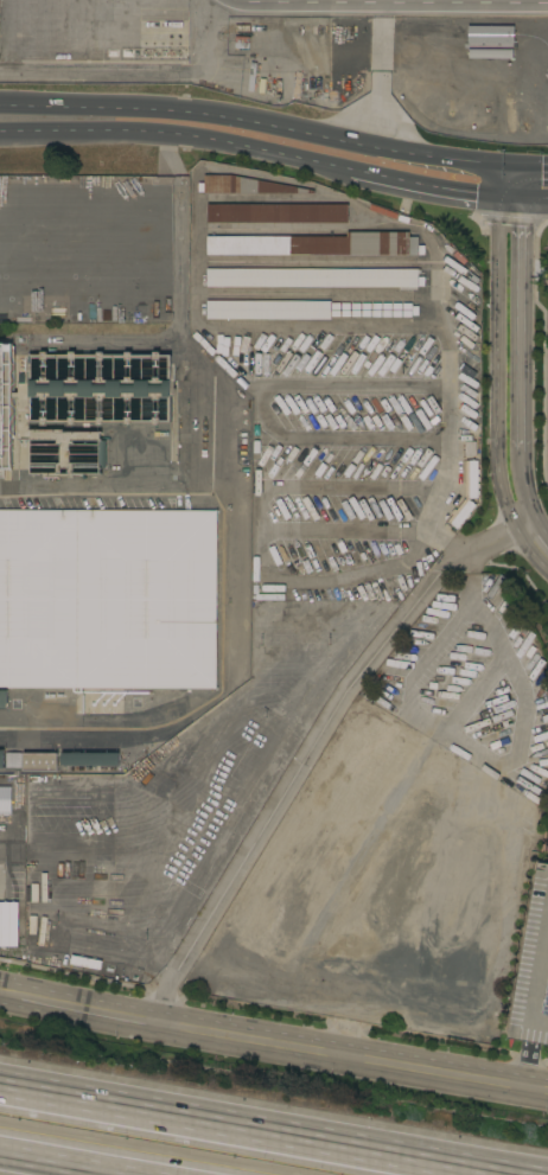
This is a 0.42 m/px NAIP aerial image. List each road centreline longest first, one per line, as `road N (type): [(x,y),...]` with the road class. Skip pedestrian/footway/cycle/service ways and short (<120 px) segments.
road 1 (secondary): [(508,166),(178,107),(0,106)]
road 2 (motorway): [(466,1174),(0,1092)]
road 3 (tertiary): [(547,1091),(155,1017)]
road 4 (secondary): [(0,135),(174,138),(351,171)]
road 5 (tertiary): [(506,202),(498,228),(496,466),(505,504),(529,524)]
road 6 (tertiary): [(512,456),(515,230),(506,202)]
road 7 (motorway): [(0,1148),(156,1174)]
road 8 (secondary): [(351,171),(506,202)]
road 9 (tertiary): [(155,1017),(19,992)]

